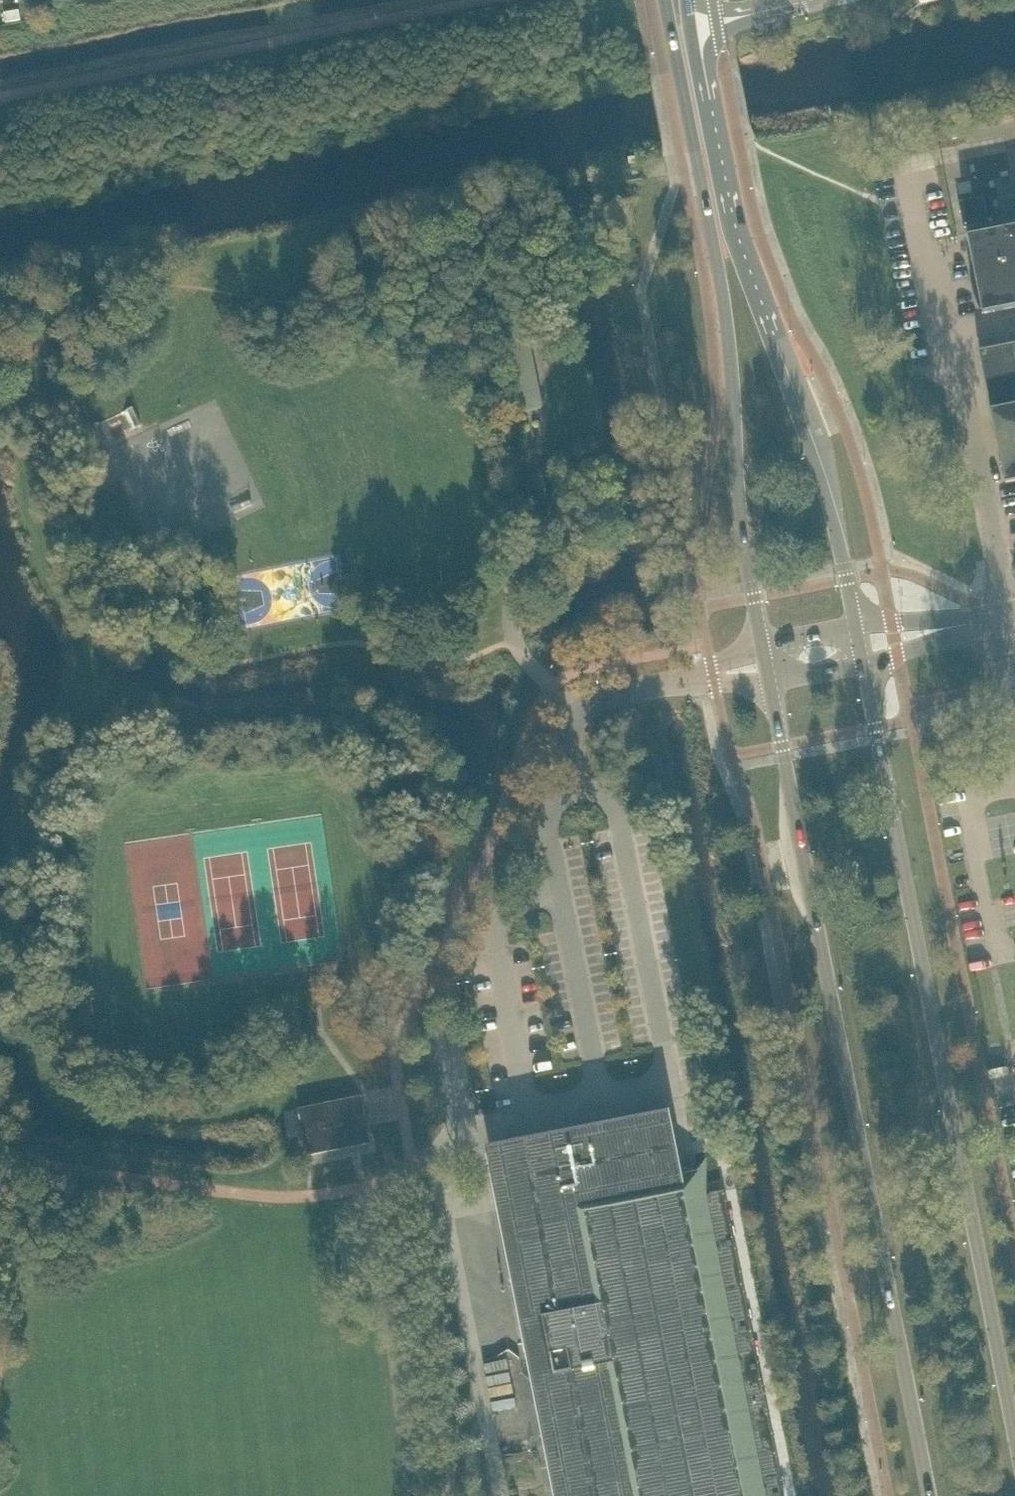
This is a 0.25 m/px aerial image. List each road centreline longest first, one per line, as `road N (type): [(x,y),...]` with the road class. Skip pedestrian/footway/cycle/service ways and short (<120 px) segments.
road 1 (secondary): [(766,667),(931,1495)]
road 2 (secondary): [(1014,1430),(862,647)]
road 3 (secondary): [(668,0),(724,293),(766,667)]
road 4 (secondary): [(862,647),(826,487),(738,228),(693,0)]
road 5 (unclassified): [(1008,615),(966,385),(945,360)]
road 6 (unclassified): [(580,712),(610,695),(766,667)]
road 7 (unclassified): [(862,647),(1008,615)]

